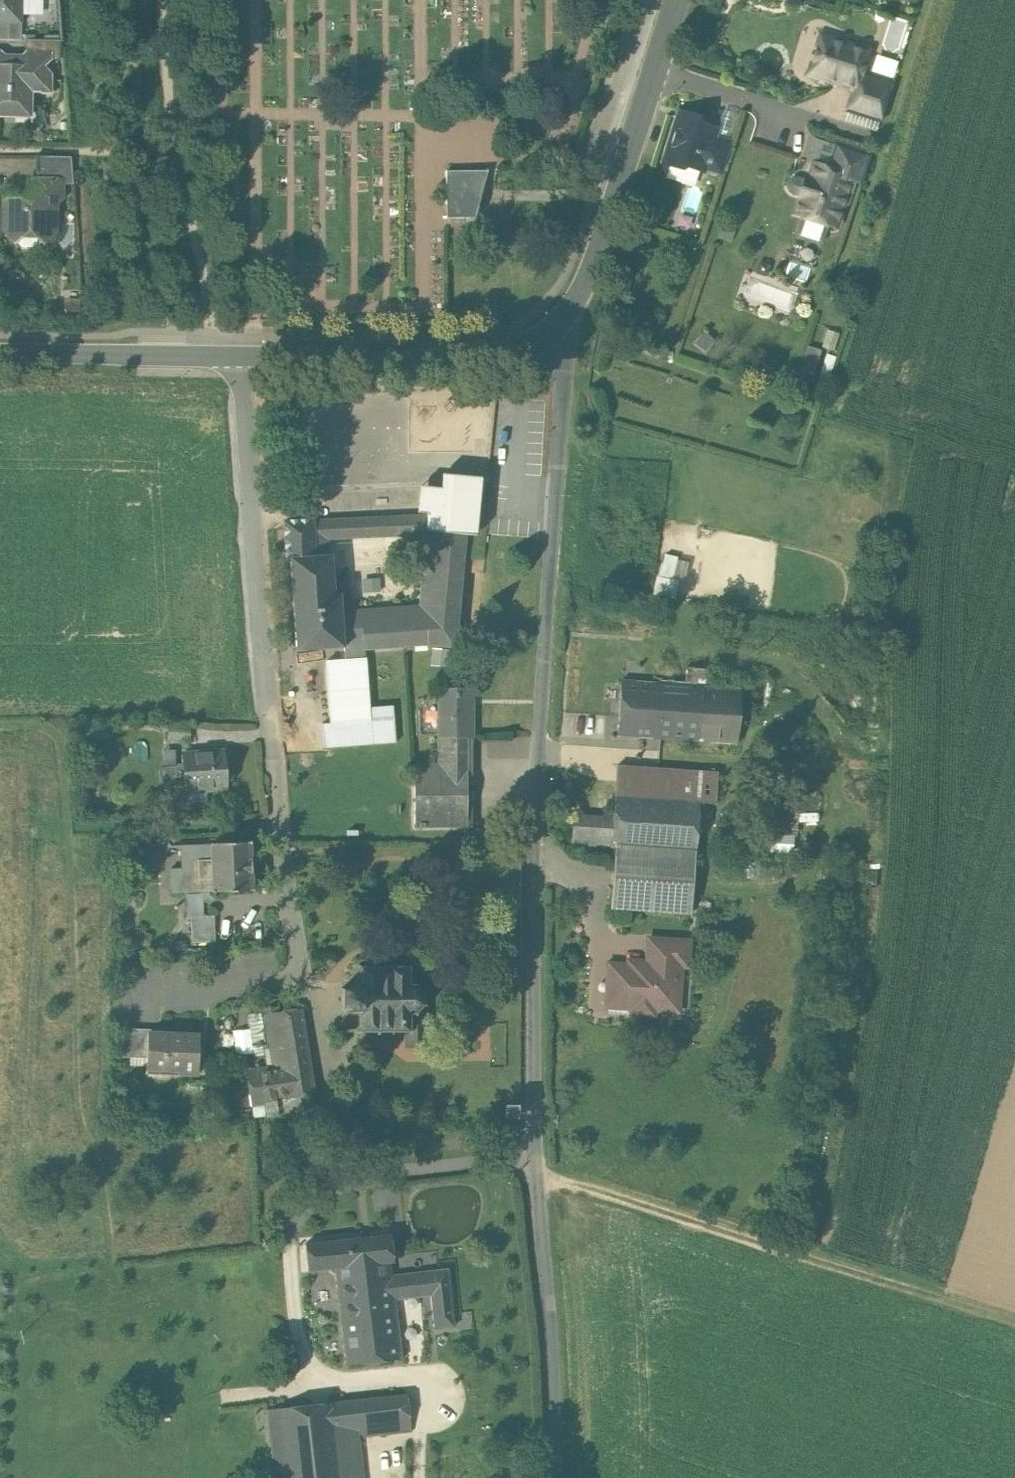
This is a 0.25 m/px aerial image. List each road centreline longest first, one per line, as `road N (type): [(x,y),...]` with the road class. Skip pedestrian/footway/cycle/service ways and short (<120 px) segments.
road 1 (residential): [(537,1154),(538,864),(570,371),(554,333)]
road 2 (residential): [(244,355),(249,511),(282,835),(307,974)]
road 3 (track): [(539,1181),(635,1200),(1014,1322)]
road 4 (residential): [(307,974),(348,1173),(537,1154)]
road 5 (unclassified): [(553,1477),(555,1379),(537,1154)]
road 6 (tertiary): [(244,355),(487,356),(554,333)]
road 7 (tertiary): [(554,333),(597,264),(658,69)]
road 8 (tertiary): [(0,359),(244,355)]
road 9 (residential): [(658,69),(877,133)]
road 10 (residential): [(307,974),(140,993)]

